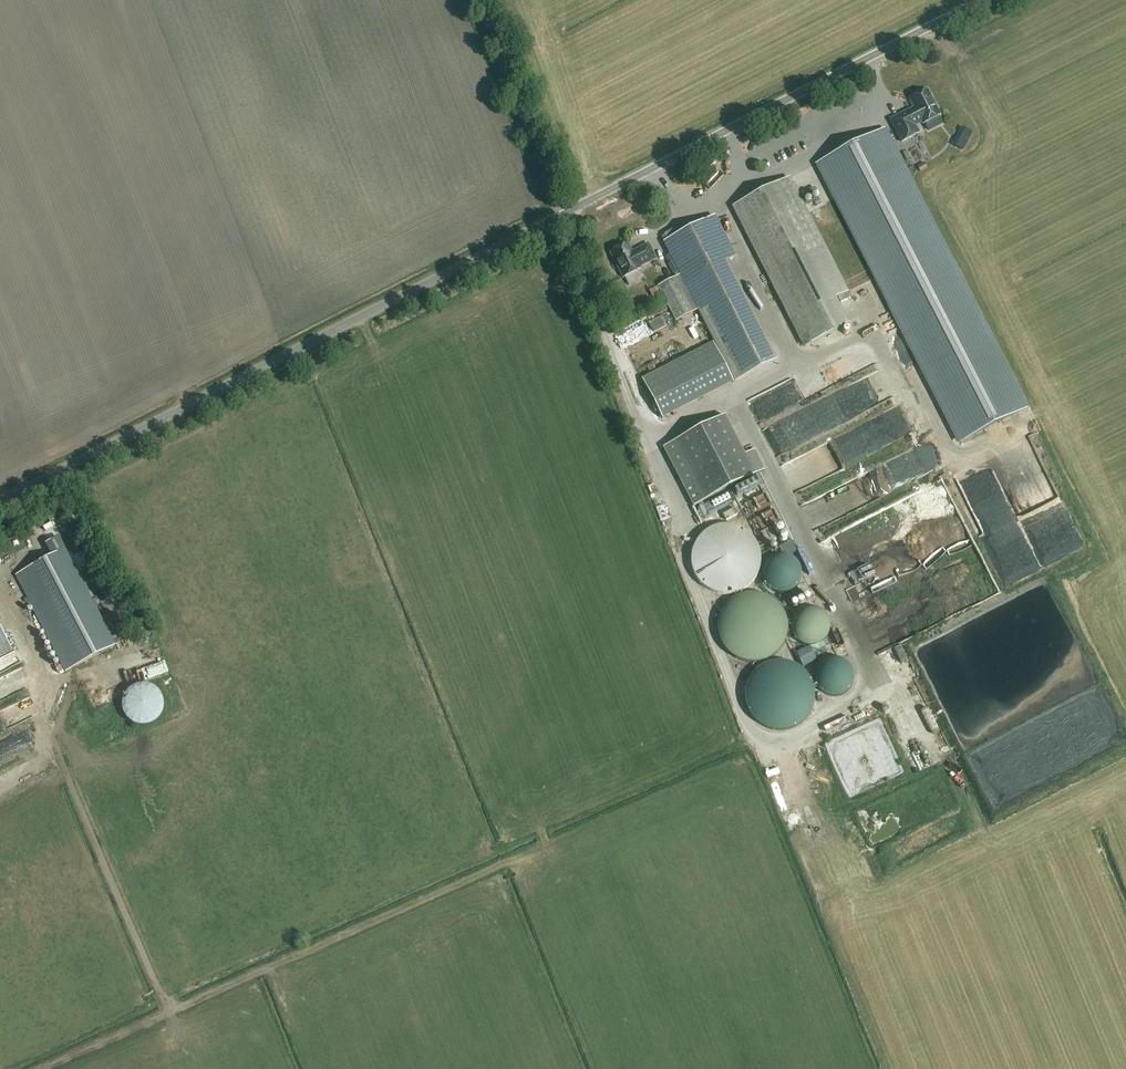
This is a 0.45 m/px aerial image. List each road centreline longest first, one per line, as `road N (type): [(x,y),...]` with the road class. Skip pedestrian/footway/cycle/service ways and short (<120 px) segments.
road 1 (unclassified): [(0,501),(983,0)]
road 2 (track): [(40,1068),(503,864)]
road 3 (track): [(60,765),(169,1011)]
road 4 (track): [(479,0),(561,214)]

